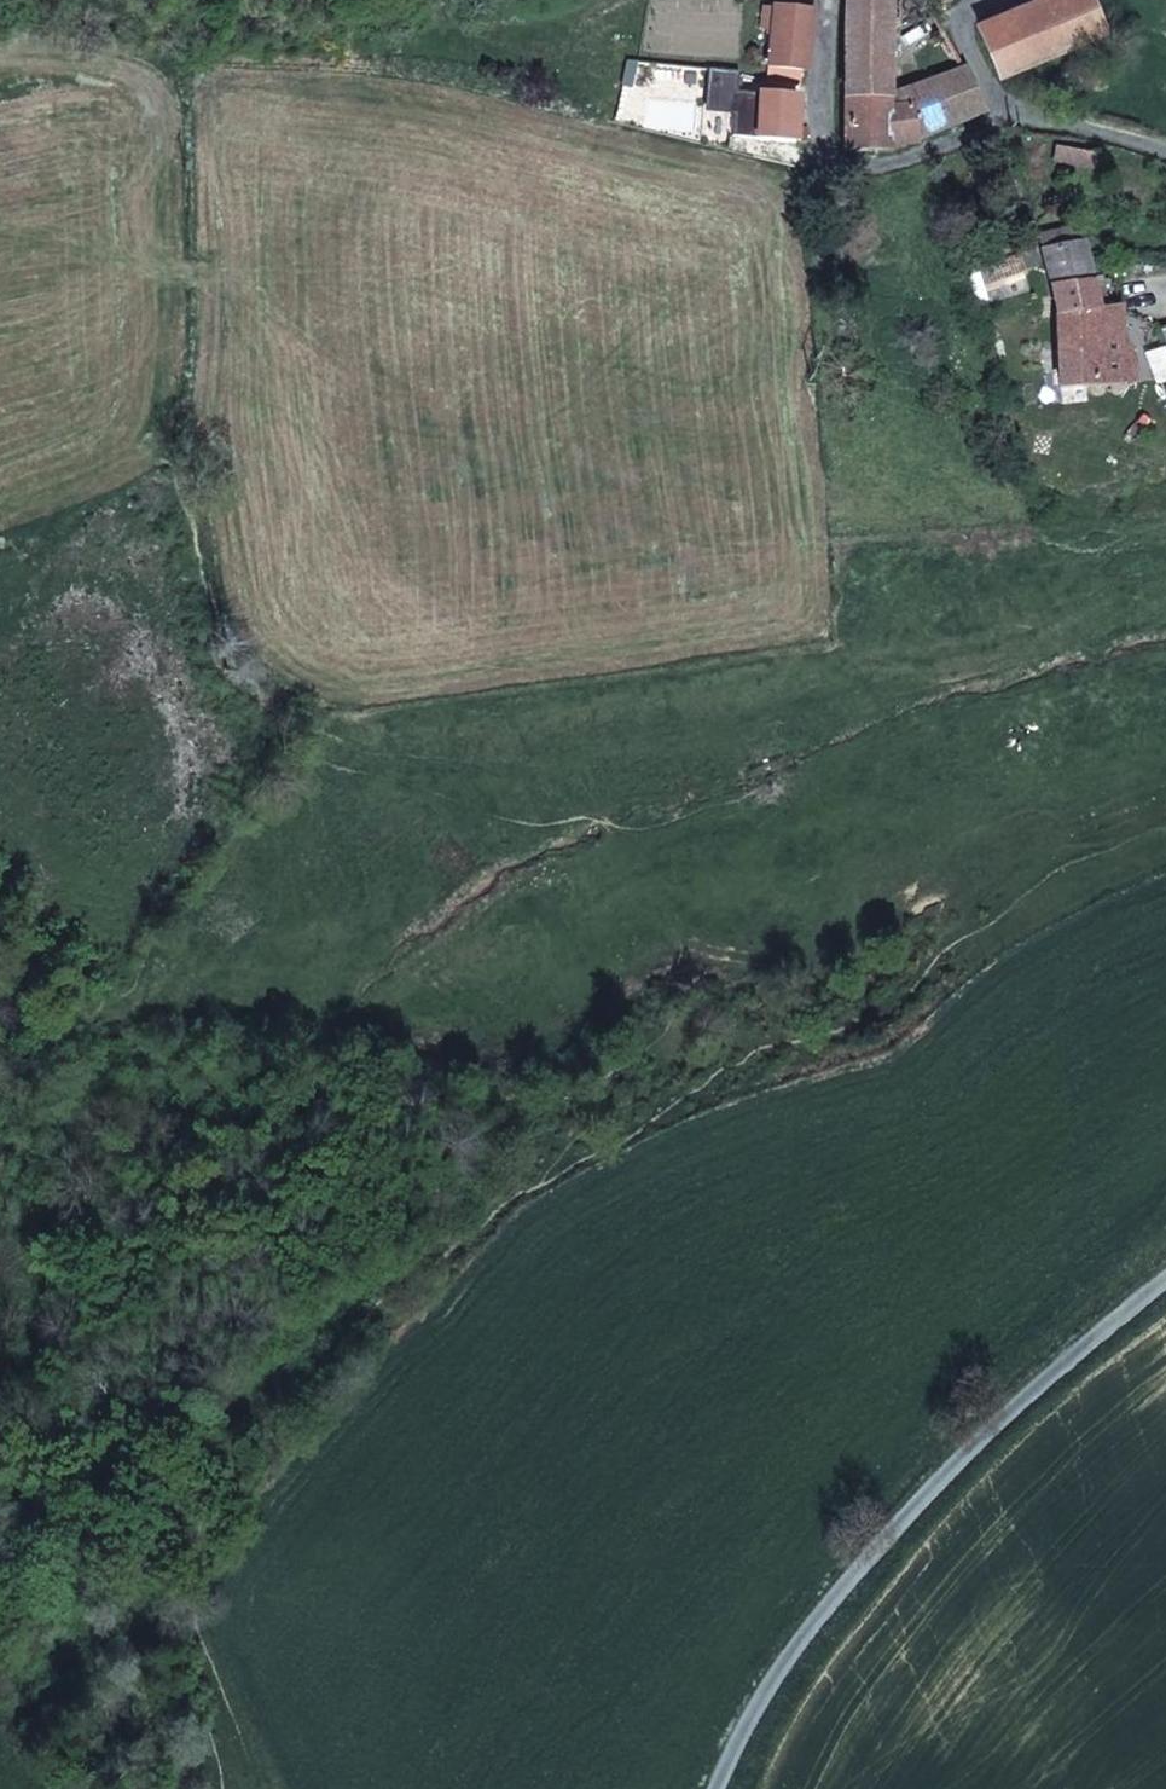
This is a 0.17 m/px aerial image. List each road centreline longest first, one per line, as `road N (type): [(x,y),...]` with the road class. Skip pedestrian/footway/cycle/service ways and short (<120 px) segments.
road 1 (residential): [(1165,1286),(1014,1403),(860,1557),(771,1667),(714,1788)]
road 2 (unclassified): [(1165,147),(1029,114),(990,84),(957,0)]

